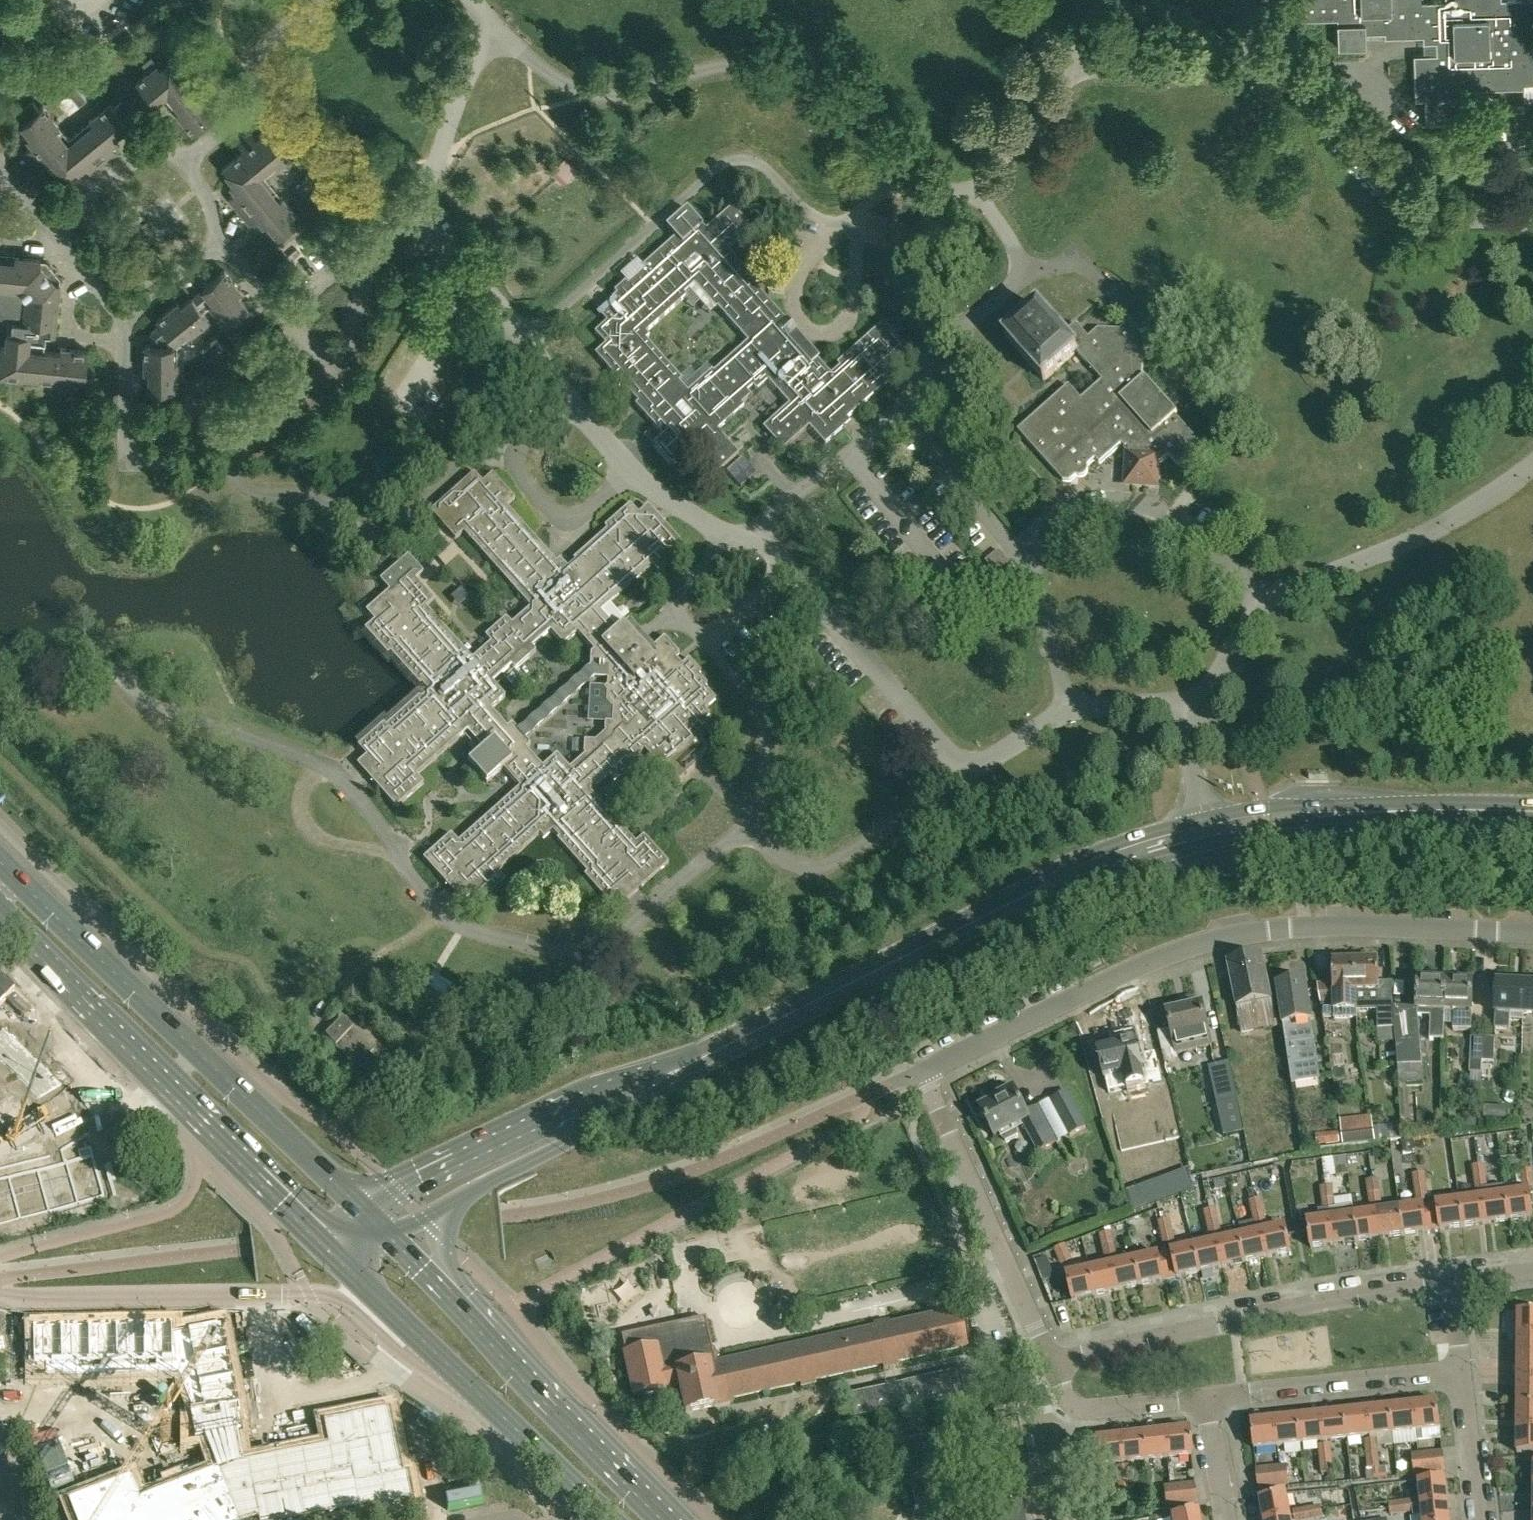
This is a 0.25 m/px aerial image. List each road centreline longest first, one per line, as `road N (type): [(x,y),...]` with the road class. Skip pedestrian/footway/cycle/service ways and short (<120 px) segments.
road 1 (residential): [(1045,1354),(923,1071),(1138,966),(1200,945),(1350,926),(1532,933)]
road 2 (residential): [(124,673),(137,699),(322,763),(370,811),(441,913),(520,944),(575,951),(613,938),(745,828)]
road 3 (primary): [(364,1209),(0,855)]
road 4 (unclassified): [(0,1291),(327,1294),(439,1381),(473,1390)]
road 5 (primary): [(0,904),(337,1259)]
road 6 (tertiary): [(802,1010),(639,1074),(364,1209)]
road 7 (tertiary): [(394,1240),(802,1010)]
road 8 (residential): [(882,140),(832,80),(776,62),(731,61),(618,97),(584,94),(549,75),(488,16)]
road 9 (residential): [(527,337),(476,386),(454,477),(390,532),(367,535),(325,500),(251,492),(225,458)]
road 10 (residential): [(1045,1354),(1312,1297),(1465,1282)]
road 11 (residential): [(527,337),(730,157),(756,161),(815,216),(845,219)]
road 12 (primary): [(679,1519),(394,1240)]
road 13 (residential): [(1021,553),(1082,501),(1151,505),(1270,598)]
road 14 (residential): [(1270,598),(1445,523),(1532,465)]
road 15 (residential): [(845,219),(794,287),(797,312),(812,330),(838,328),(850,313),(859,210)]
road 16 (residential): [(745,828),(786,866),(820,869),(972,773)]
road 17 (residential): [(793,574),(972,773)]
road 18 (residential): [(1218,1410),(1469,1385)]
road 19 (residential): [(573,400),(513,454),(554,513),(571,516),(636,473)]
road 20 (residential): [(124,317),(127,461),(225,458)]
road 21 (tertiary): [(1006,905),(802,1010)]
road 22 (tertiary): [(1204,818),(1068,861),(1006,905)]
road 23 (residential): [(181,157),(250,106),(261,50),(317,0)]
road 24 (tertiary): [(1006,905),(1209,844)]
road 25 (residential): [(1045,1354),(1084,1420),(1218,1410)]
road 26 (residential): [(1360,141),(1434,216),(1532,225)]
road 27 (residential): [(418,204),(488,16)]
road 28 (residential): [(753,818),(764,777),(759,706),(705,639)]
road 29 (residential): [(898,409),(1021,553)]
road 30 (primary): [(337,1259),(473,1390)]
road 31 (residential): [(1027,276),(944,343),(898,409)]
road 32 (primary): [(473,1390),(605,1519)]
road 33 (residential): [(1247,69),(1075,70)]
road 34 (residential): [(418,204),(527,337)]
road 35 (tertiary): [(1372,810),(1261,806),(1204,818)]
road 36 (tertiary): [(1209,844),(1372,810)]
road 37 (residential): [(847,452),(950,581)]
road 38 (residential): [(1066,710),(1037,578),(1021,553)]
road 39 (track): [(441,913),(313,1015)]
road 40 (tertiary): [(1532,811),(1372,810)]
road 41 (residential): [(55,231),(146,153),(181,157)]
road 42 (residential): [(1075,70),(978,187)]
road 43 (residential): [(1360,141),(1380,109),(1375,83),(1343,68),(1295,74)]
road 44 (residential): [(337,372),(382,238)]
road 45 (residential): [(225,458),(337,372)]
road 46 (residential): [(1183,704),(1206,690),(1270,598)]
road 47 (residential): [(1481,1519),(1469,1385)]
road 48 (residential): [(705,639),(679,596),(734,540)]
road 49 (residential): [(124,317),(219,240)]
road 50 (residential): [(287,314),(382,238)]
road 51 (residential): [(752,527),(847,452)]

